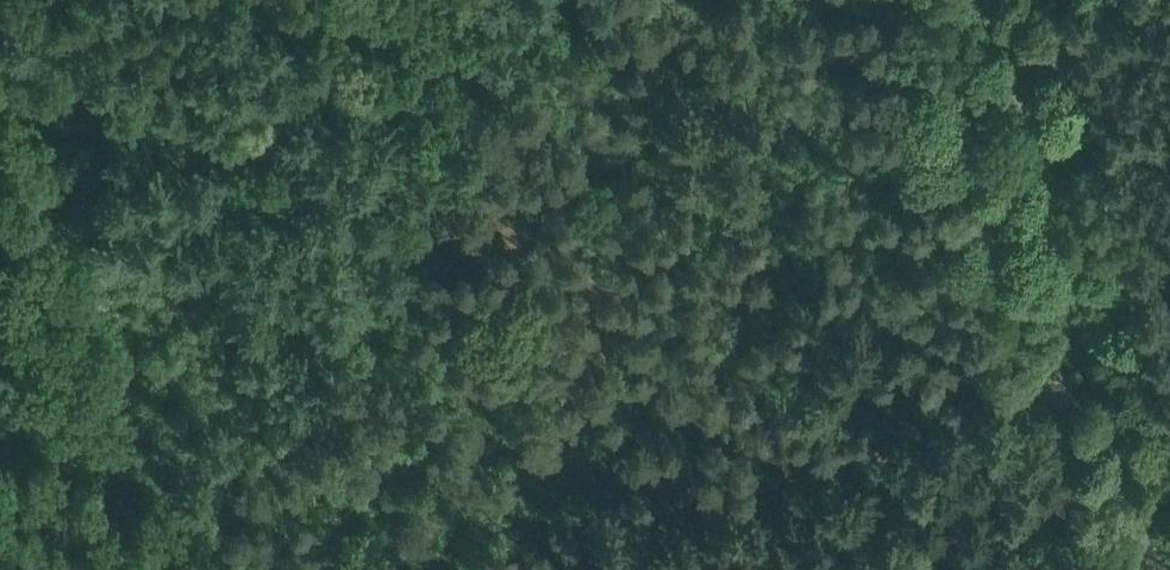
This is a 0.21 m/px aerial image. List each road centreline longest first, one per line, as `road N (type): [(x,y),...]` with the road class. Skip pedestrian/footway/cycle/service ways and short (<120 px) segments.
road 1 (unclassified): [(1169,562),(1100,299),(1002,0)]

